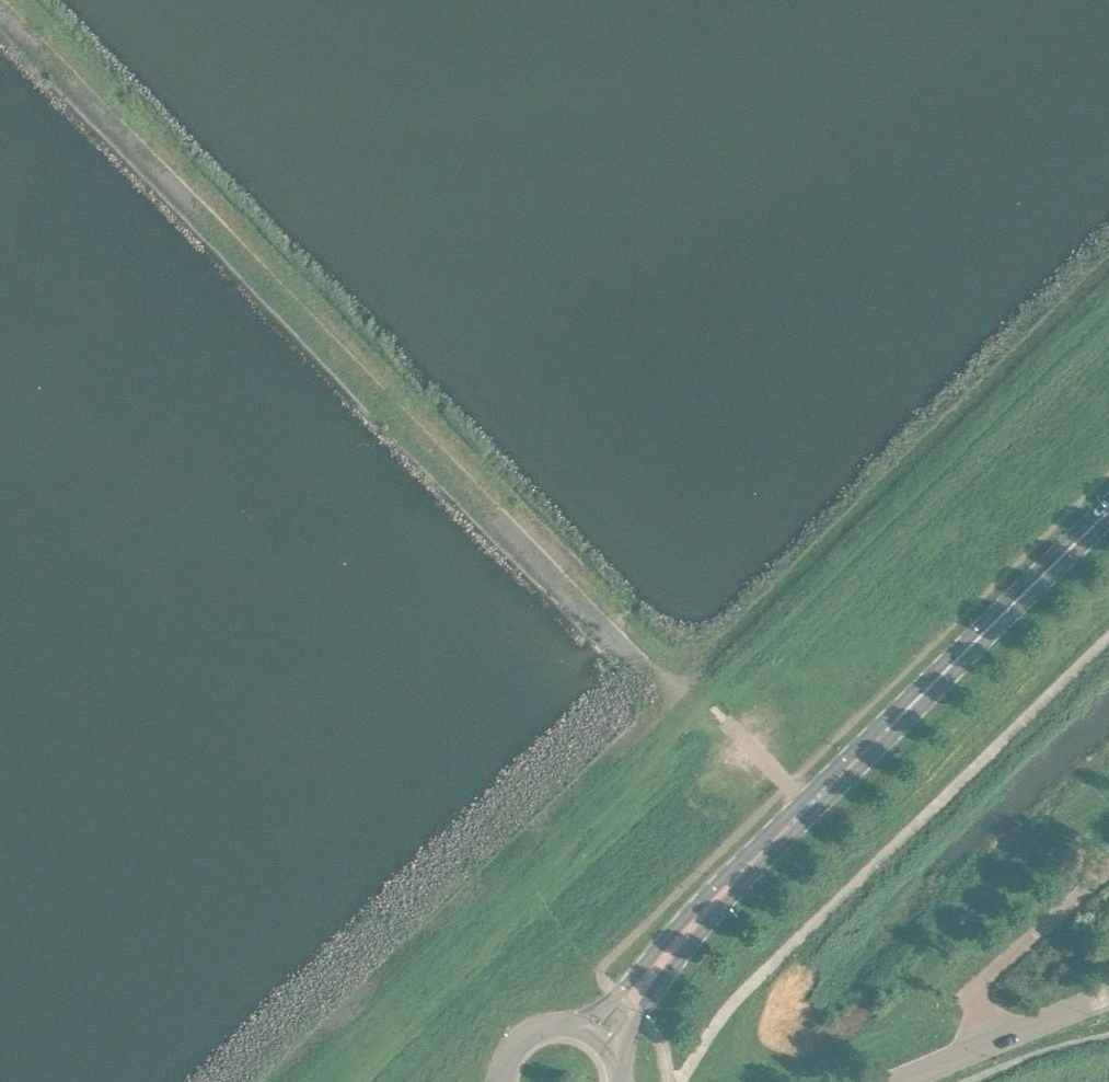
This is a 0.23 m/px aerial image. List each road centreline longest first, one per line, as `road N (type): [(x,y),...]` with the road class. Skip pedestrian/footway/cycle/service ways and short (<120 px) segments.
road 1 (secondary): [(803,785),(1108,489)]
road 2 (secondary): [(609,1042),(650,968),(803,785)]
road 3 (secondary): [(803,785),(752,824),(573,1009)]
road 4 (unclassified): [(845,1081),(1108,978)]
road 5 (secondary): [(573,1009),(536,1007),(510,1021),(493,1046),(491,1081)]

